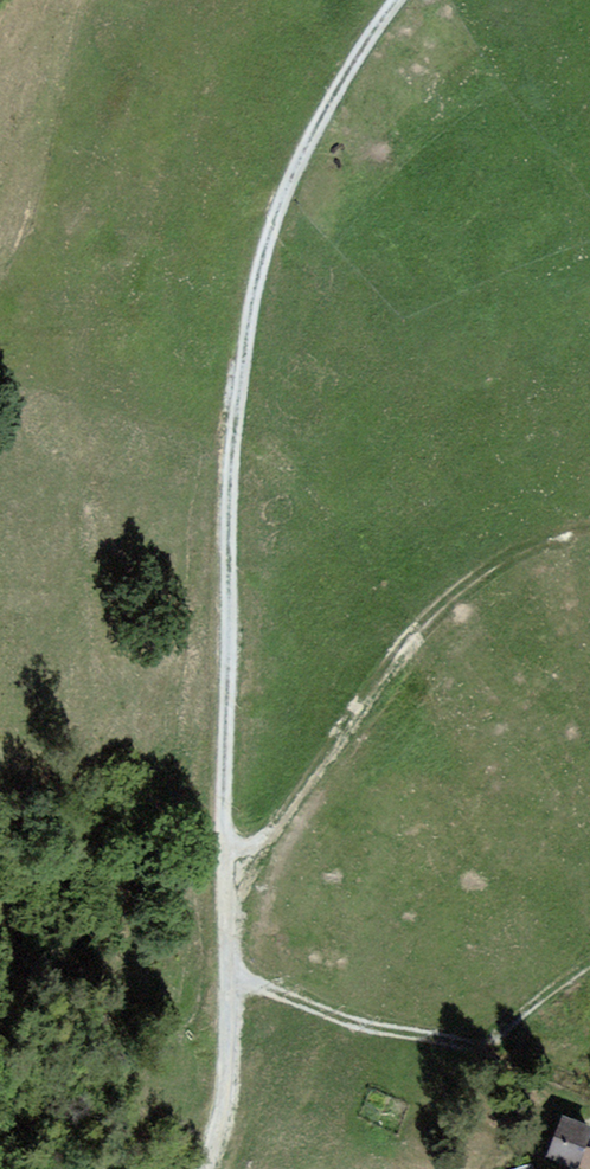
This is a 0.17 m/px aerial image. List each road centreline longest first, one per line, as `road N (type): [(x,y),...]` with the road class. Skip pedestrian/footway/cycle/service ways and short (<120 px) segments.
road 1 (track): [(393,0),(296,160),(240,335),(225,561),(229,975),(216,1133),(202,1168)]
road 2 (track): [(223,845),(263,843),(382,664),(489,566),(589,528)]
road 3 (track): [(229,975),(344,1029),(450,1044),(516,1074),(544,1105)]

